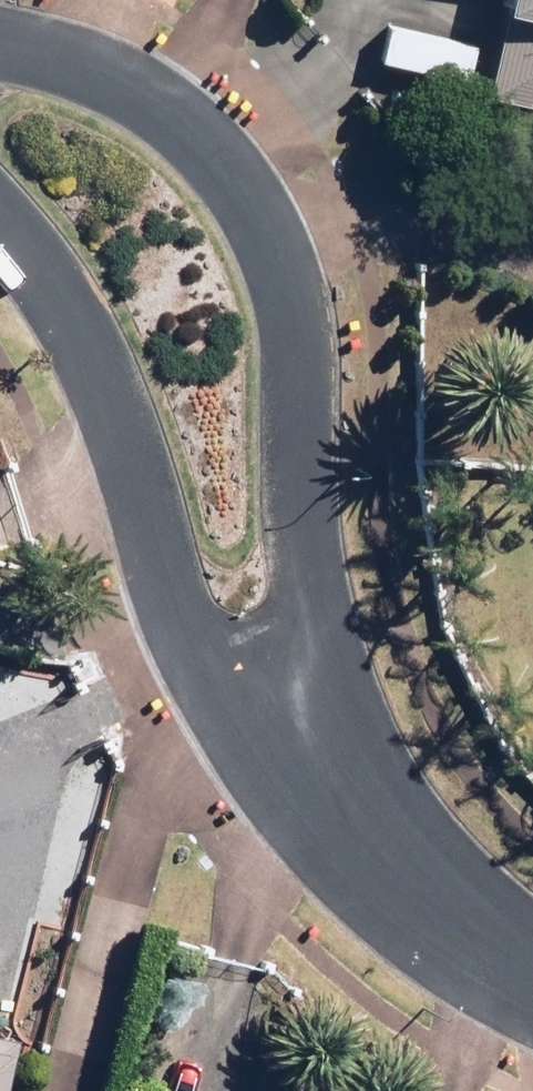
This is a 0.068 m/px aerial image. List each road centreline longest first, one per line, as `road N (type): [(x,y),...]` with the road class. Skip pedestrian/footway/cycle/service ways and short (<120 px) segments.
road 1 (residential): [(0,24),(167,83),(261,224),(278,407),(273,675)]
road 2 (residential): [(273,675),(115,532),(54,338),(0,273)]
road 3 (residential): [(532,982),(478,954),(353,818),(273,675)]

